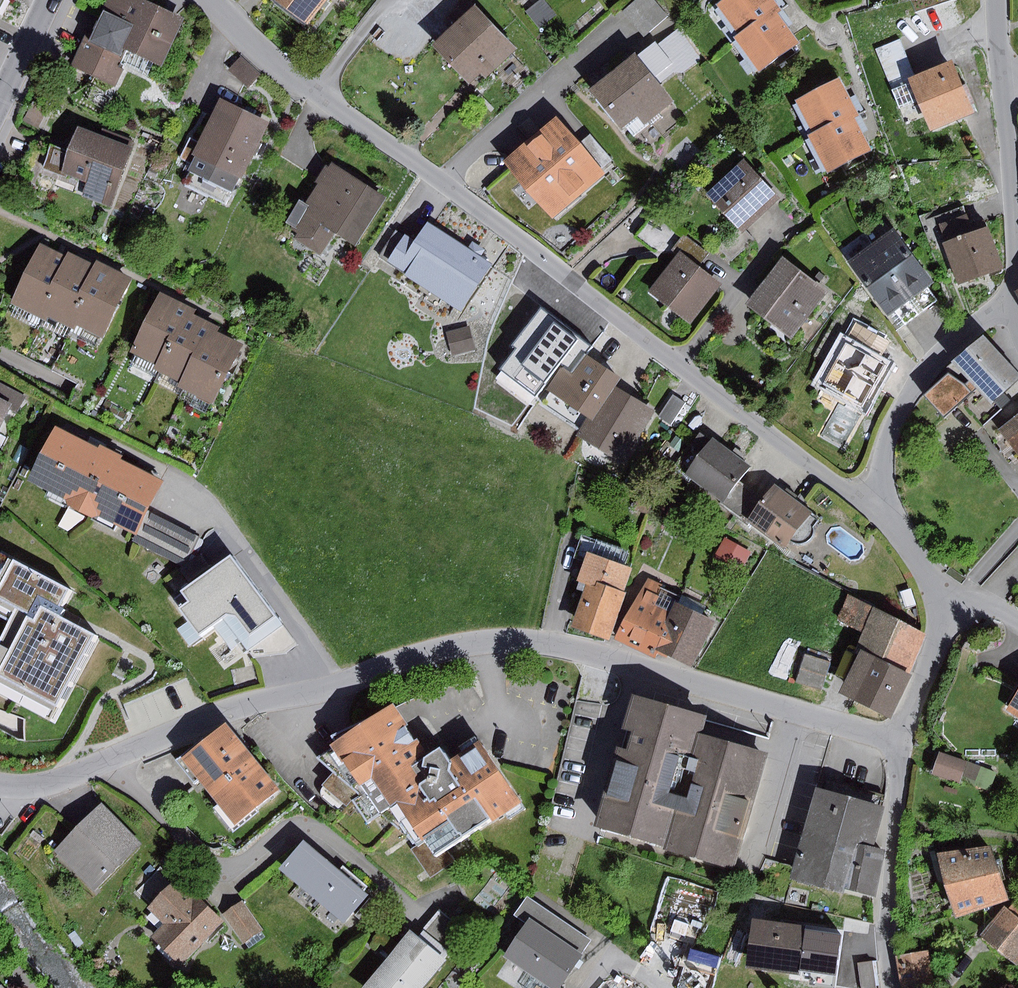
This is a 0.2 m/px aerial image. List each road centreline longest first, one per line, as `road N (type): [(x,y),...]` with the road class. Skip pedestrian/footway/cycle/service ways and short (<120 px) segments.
road 1 (residential): [(901,744),(563,642),(482,643),(253,703),(54,783),(0,786)]
road 2 (residential): [(884,504),(831,479),(443,182),(316,96),(207,0)]
road 3 (residential): [(1003,313),(1014,217),(998,0)]
road 4 (residential): [(894,987),(886,923),(901,744)]
road 5 (residential): [(884,504),(886,438),(903,400),(950,346),(1003,313)]
road 6 (residential): [(901,744),(954,594)]

